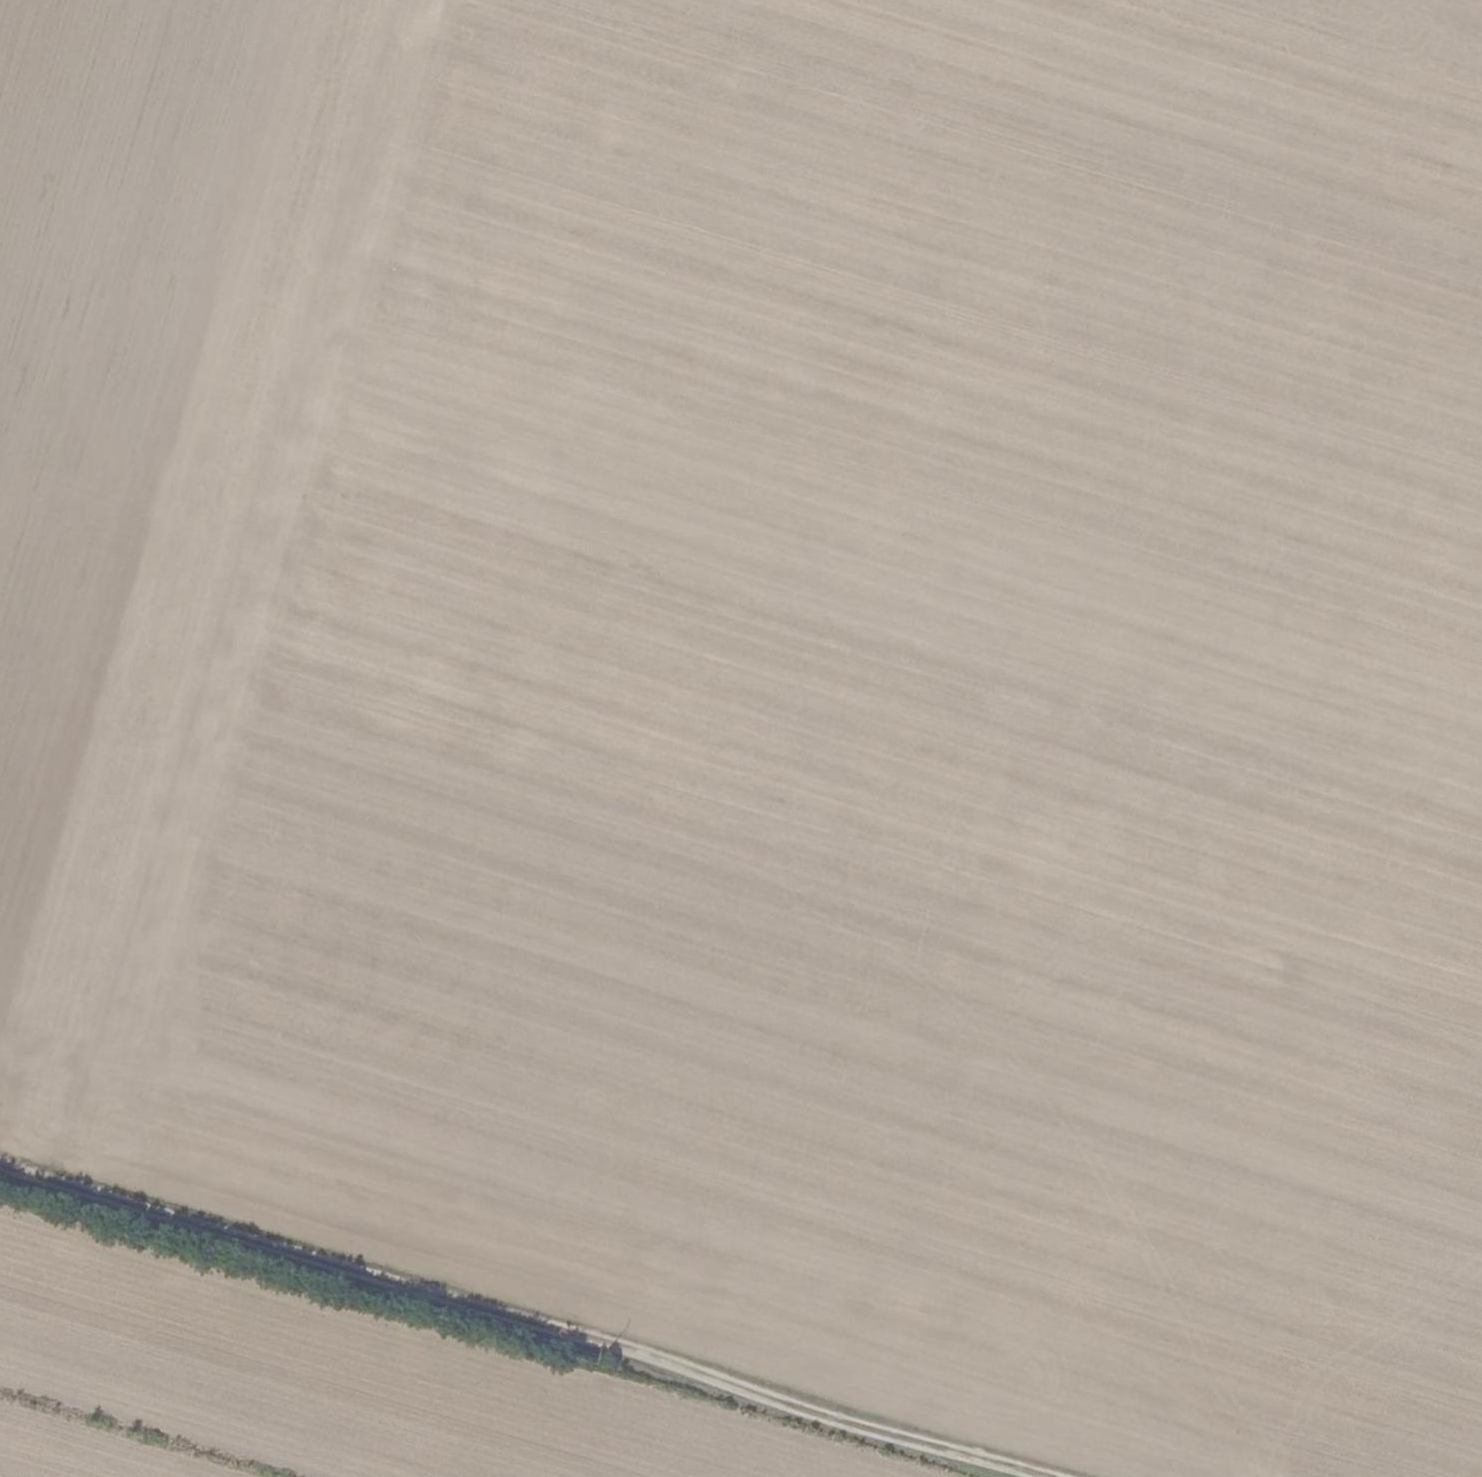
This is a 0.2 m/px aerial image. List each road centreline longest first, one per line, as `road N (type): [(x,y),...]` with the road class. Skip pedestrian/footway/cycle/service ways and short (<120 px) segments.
road 1 (track): [(1041,1476),(0,1163)]

